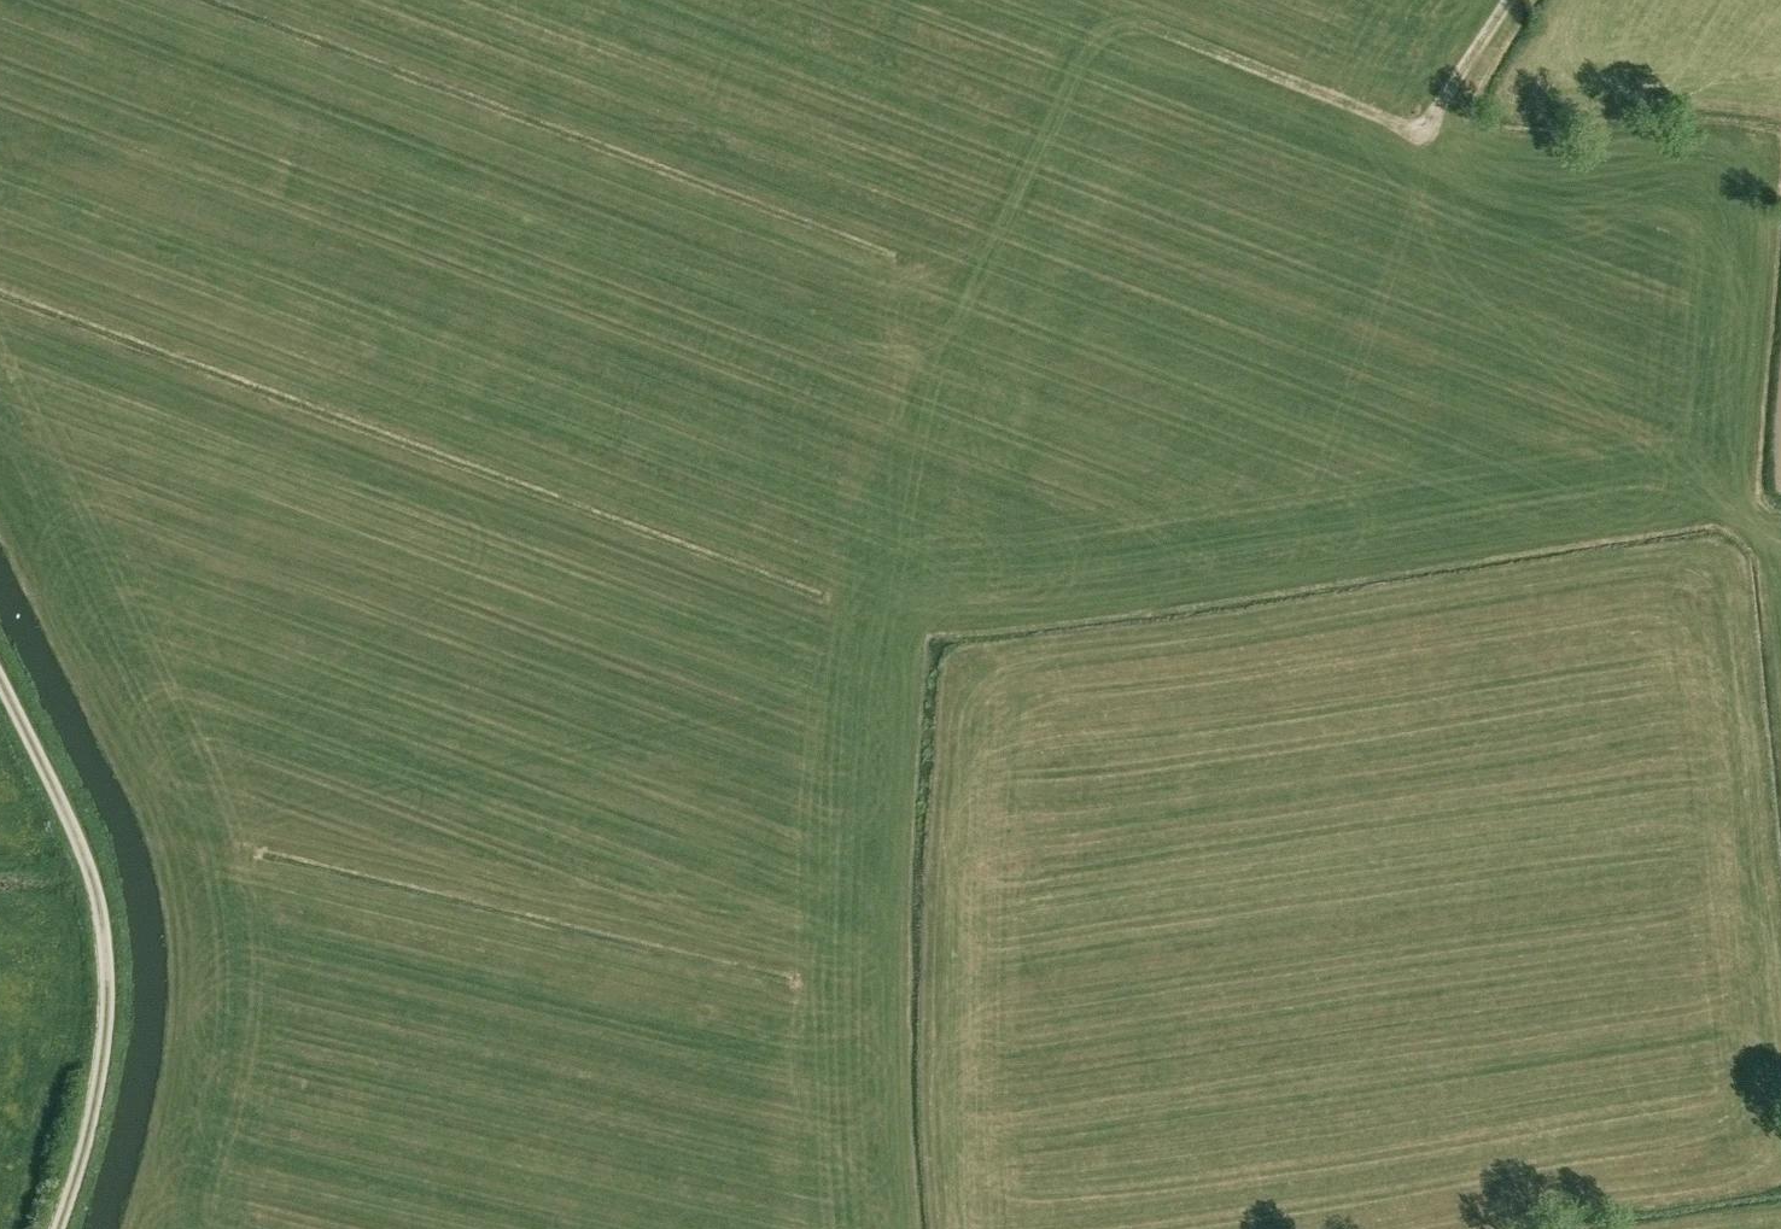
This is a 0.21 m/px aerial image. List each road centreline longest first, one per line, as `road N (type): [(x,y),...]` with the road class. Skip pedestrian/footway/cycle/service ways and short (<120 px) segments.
road 1 (track): [(0,681),(78,841),(106,955),(99,1079),(58,1228)]

